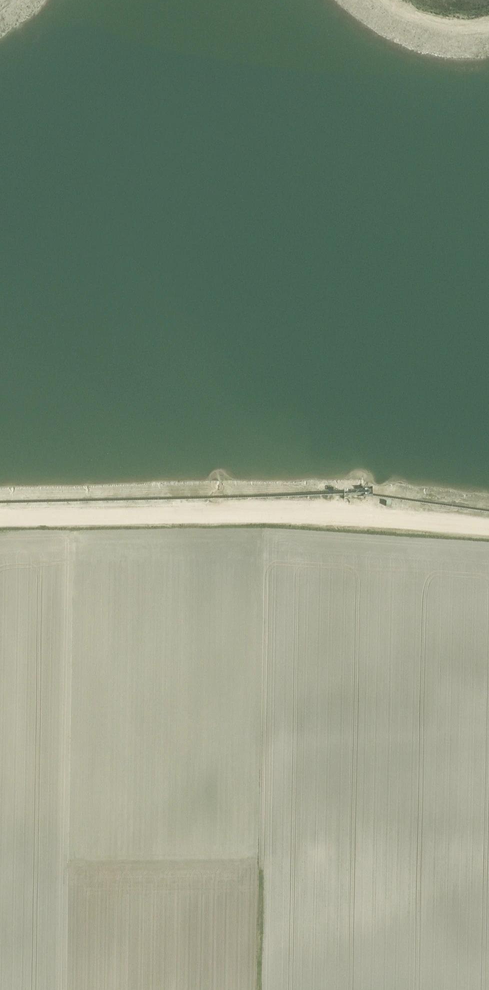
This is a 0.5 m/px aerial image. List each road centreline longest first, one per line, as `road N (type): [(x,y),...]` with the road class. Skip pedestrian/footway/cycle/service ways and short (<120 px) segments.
road 1 (track): [(0,518),(348,516),(488,526)]

